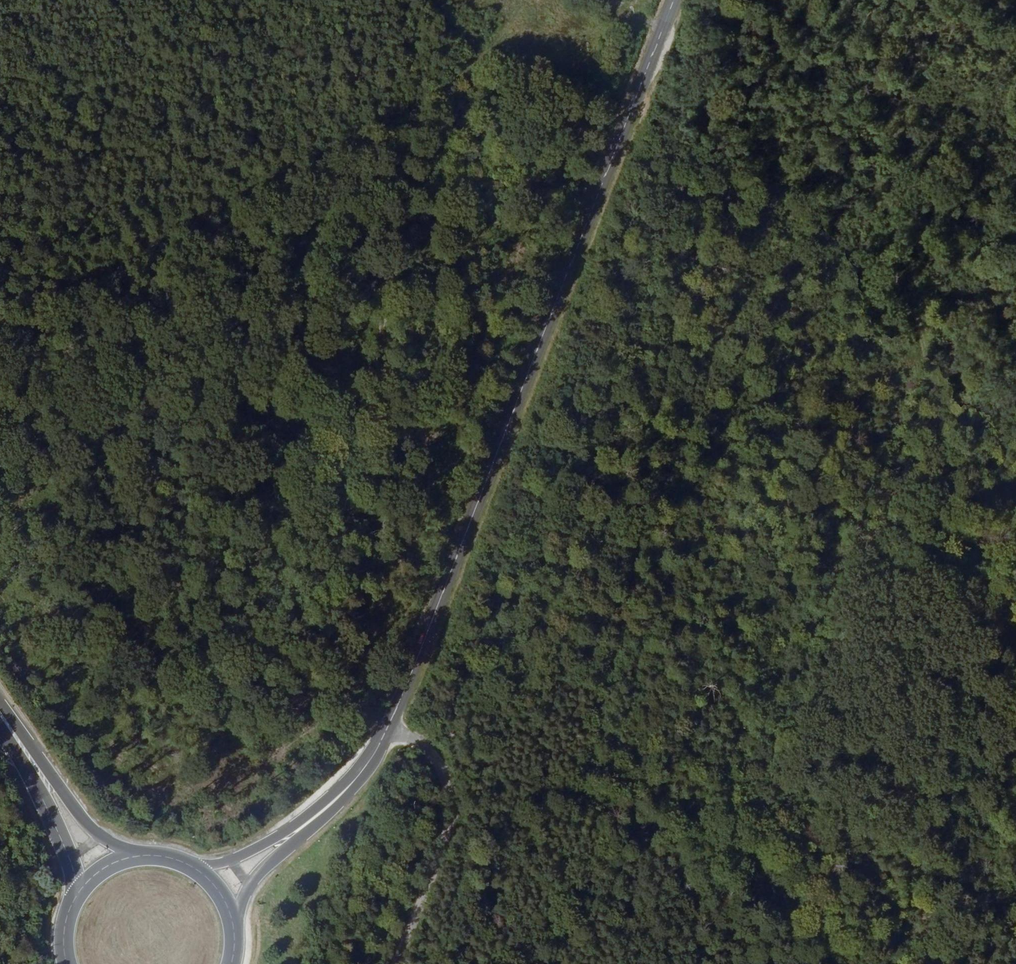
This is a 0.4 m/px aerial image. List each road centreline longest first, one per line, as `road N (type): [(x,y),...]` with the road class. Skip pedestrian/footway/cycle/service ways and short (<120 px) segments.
road 1 (secondary): [(673,0),(388,728)]
road 2 (primary): [(3,720),(69,858),(73,896)]
road 3 (primary): [(129,857),(84,821),(3,720)]
road 4 (secondary): [(388,728),(352,785),(303,828)]

